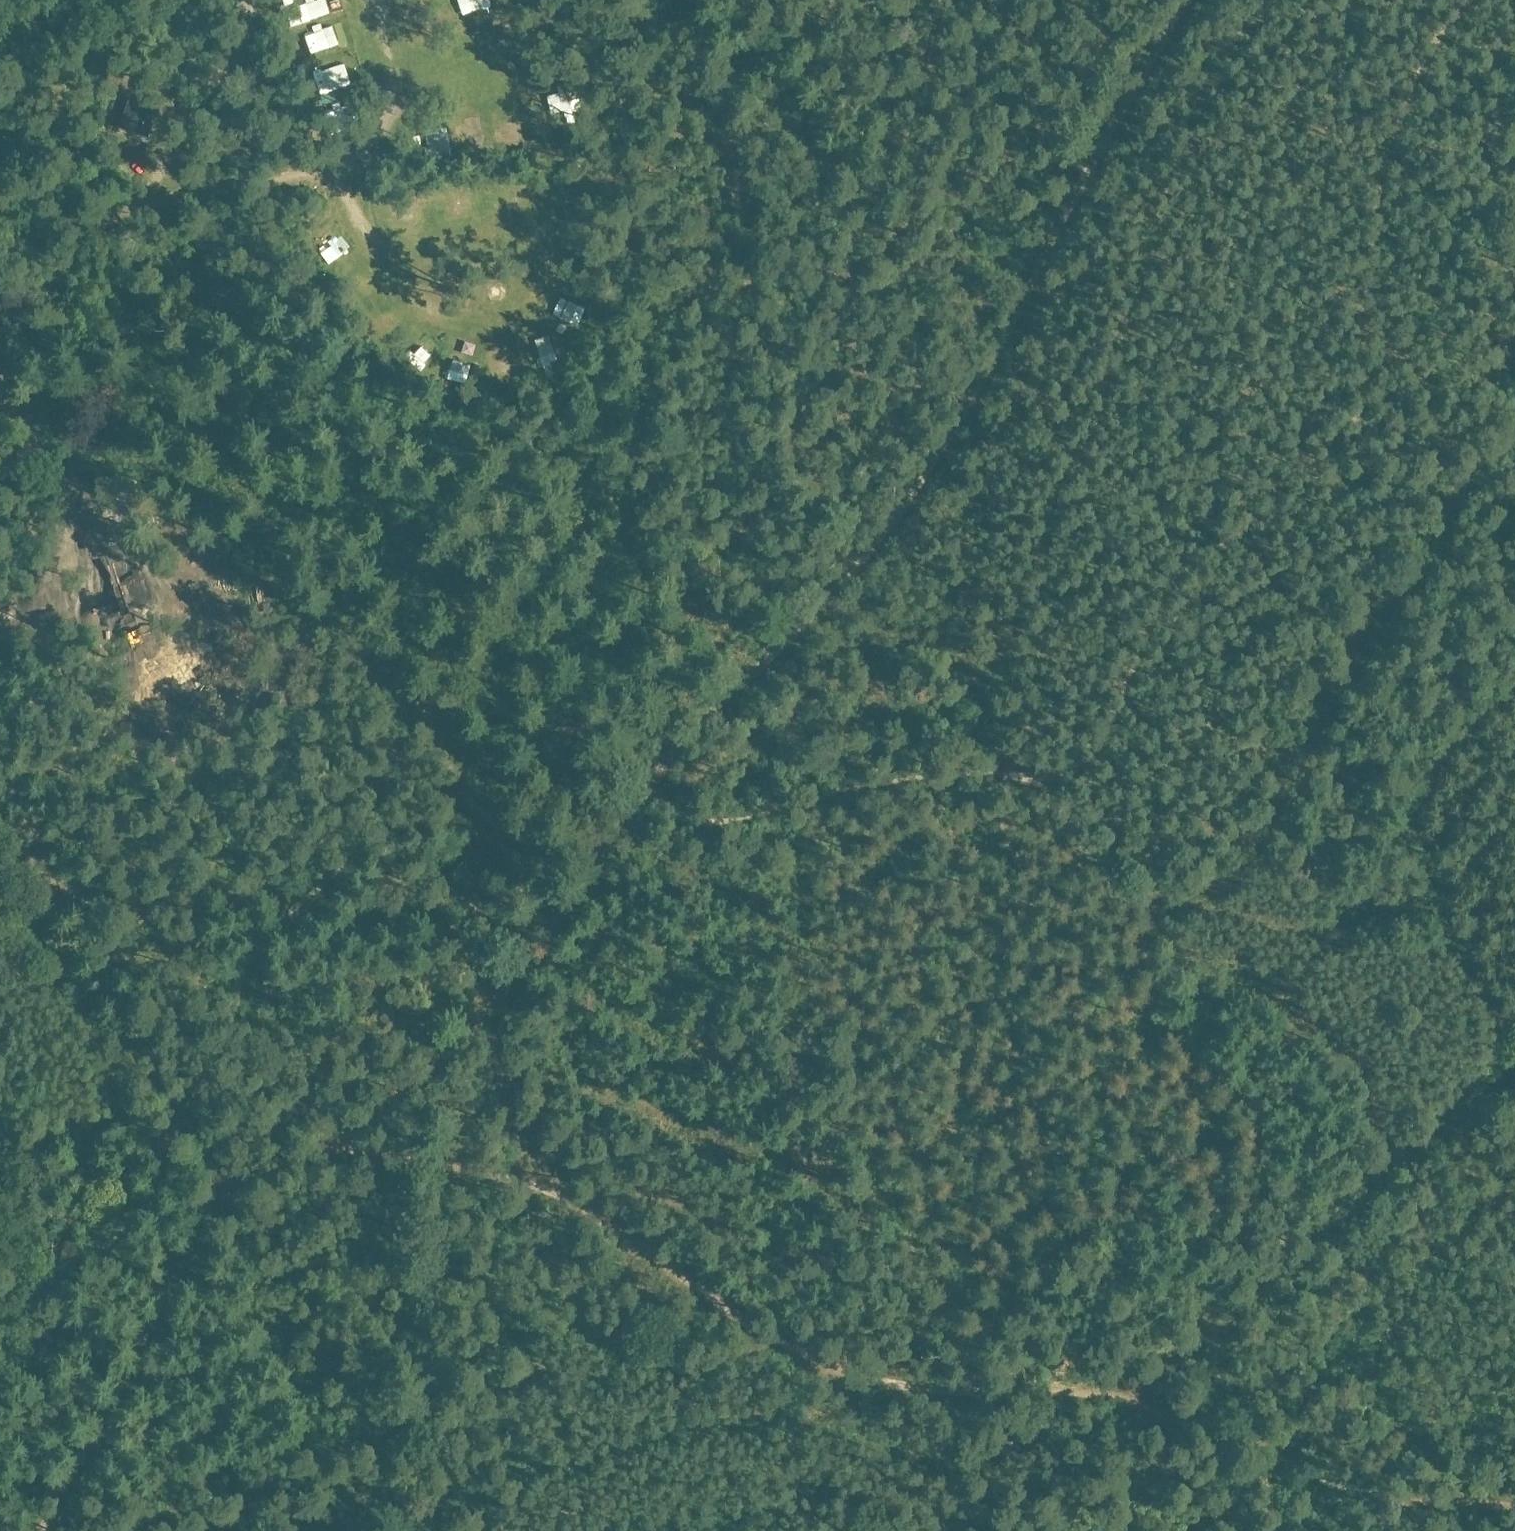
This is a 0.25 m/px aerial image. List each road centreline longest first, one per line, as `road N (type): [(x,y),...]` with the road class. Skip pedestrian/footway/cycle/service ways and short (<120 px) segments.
road 1 (track): [(1514,1517),(829,1362),(624,1244),(520,1159)]
road 2 (track): [(1514,1016),(1479,1067),(1264,1283),(1221,1355),(1192,1446)]
road 3 (track): [(169,195),(341,154),(352,198),(435,301)]
road 4 (track): [(0,357),(59,476),(96,521),(210,606)]
road 5 (track): [(530,285),(507,327),(475,334),(445,319),(432,288),(441,258),(464,240),(507,244),(527,268)]
road 6 (track): [(245,0),(250,22),(242,56),(196,117),(169,195)]
road 7 (track): [(341,154),(389,128),(402,99),(381,0)]
road 8 (track): [(0,206),(34,216),(169,195)]

